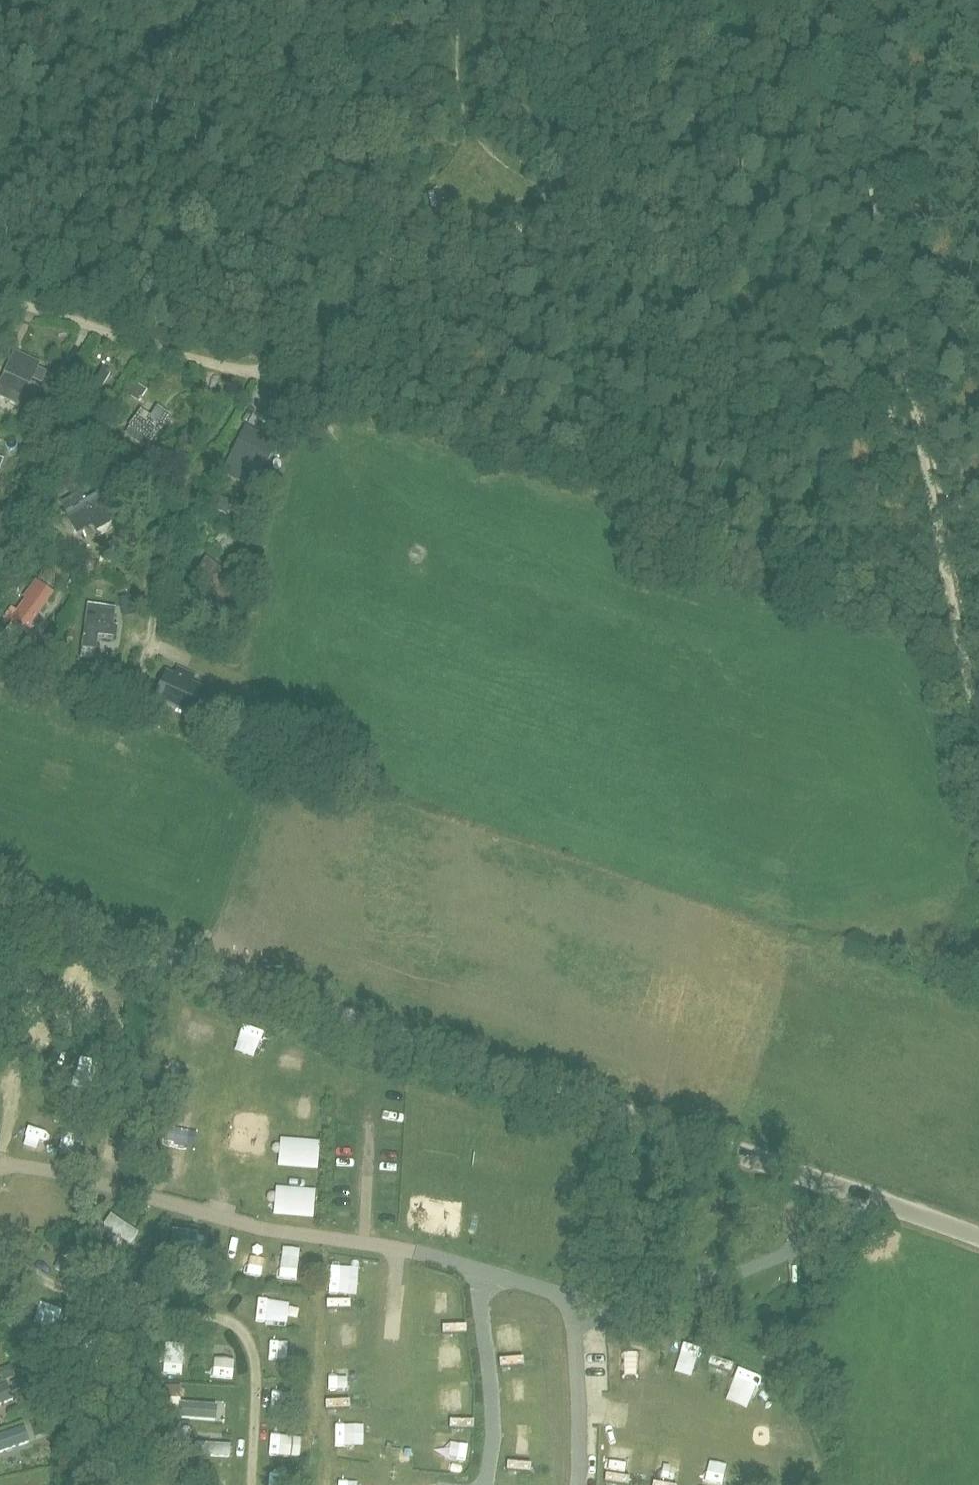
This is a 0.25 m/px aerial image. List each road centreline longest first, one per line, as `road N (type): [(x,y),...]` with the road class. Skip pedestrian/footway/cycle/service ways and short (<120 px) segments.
road 1 (unclassified): [(978,1241),(0,899)]
road 2 (track): [(840,0),(930,499)]
road 3 (track): [(930,499),(978,737)]

